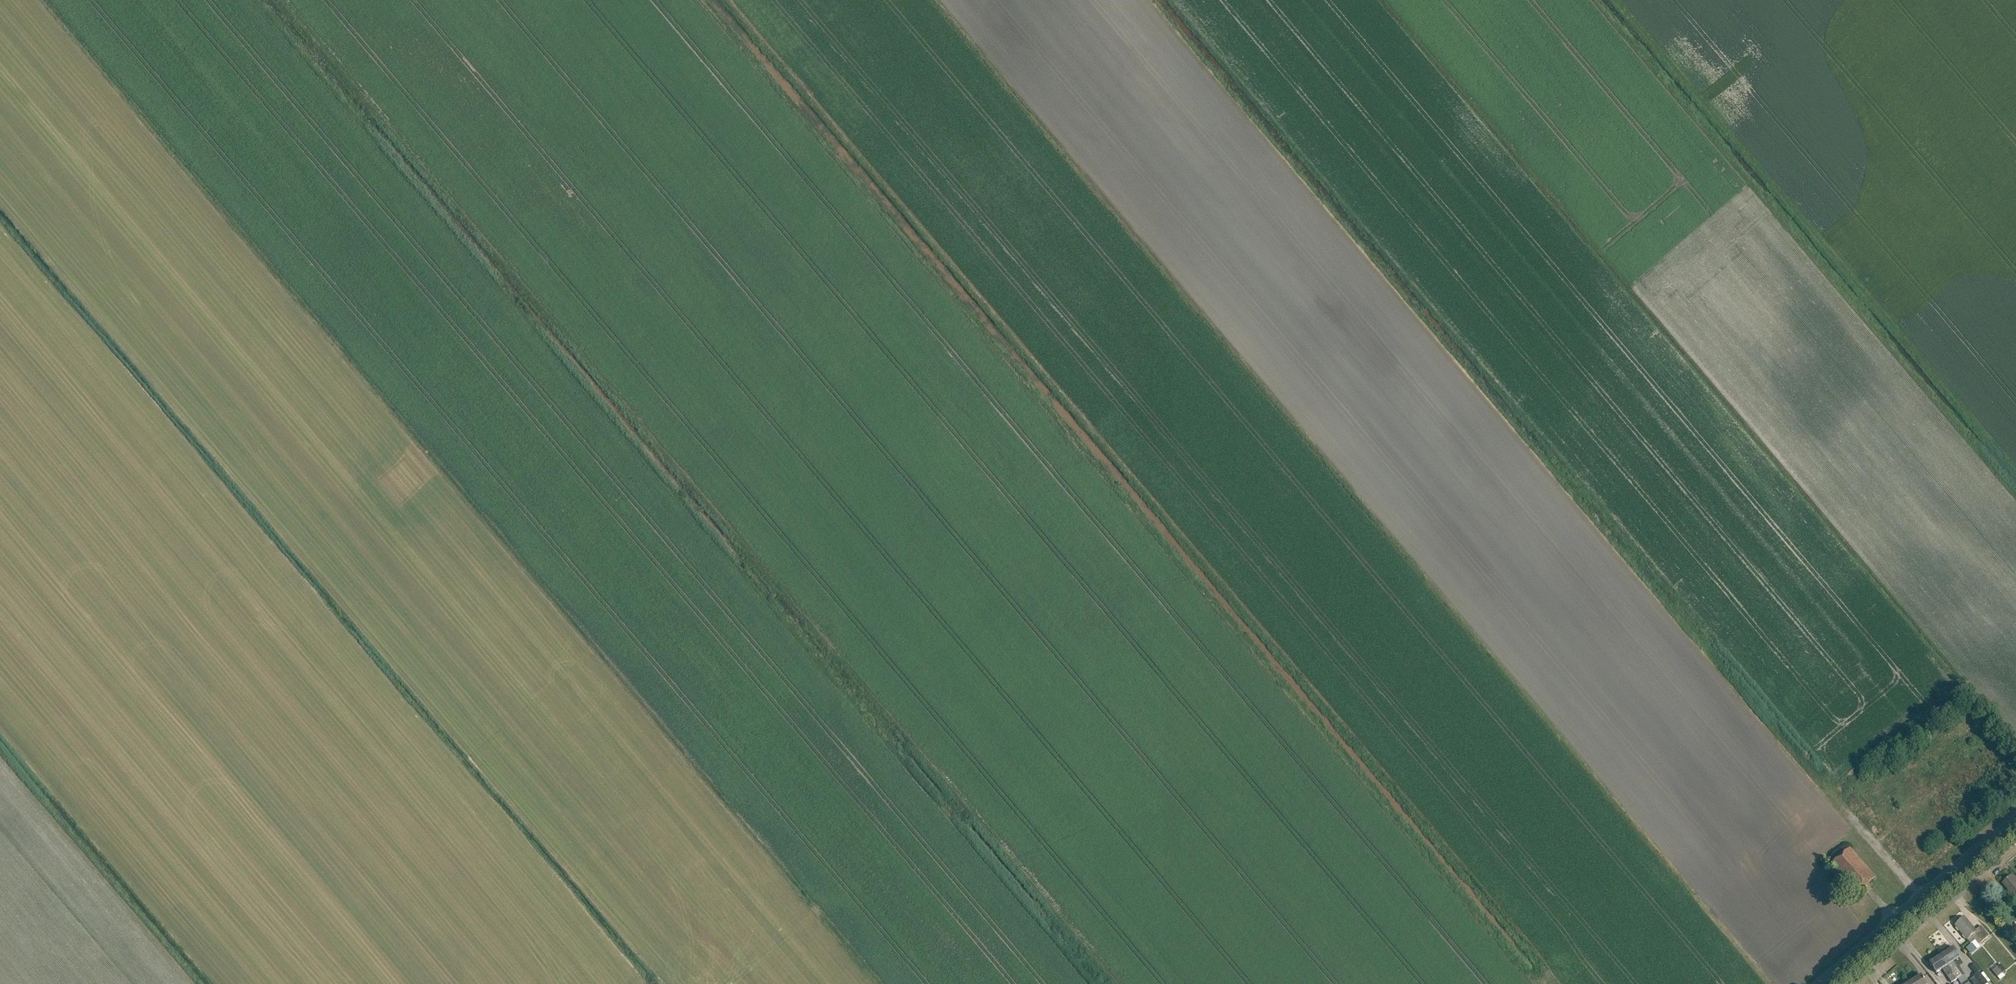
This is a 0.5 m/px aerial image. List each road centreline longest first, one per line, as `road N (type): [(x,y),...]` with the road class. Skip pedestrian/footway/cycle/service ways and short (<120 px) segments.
road 1 (unclassified): [(1816,983),(2015,814)]

